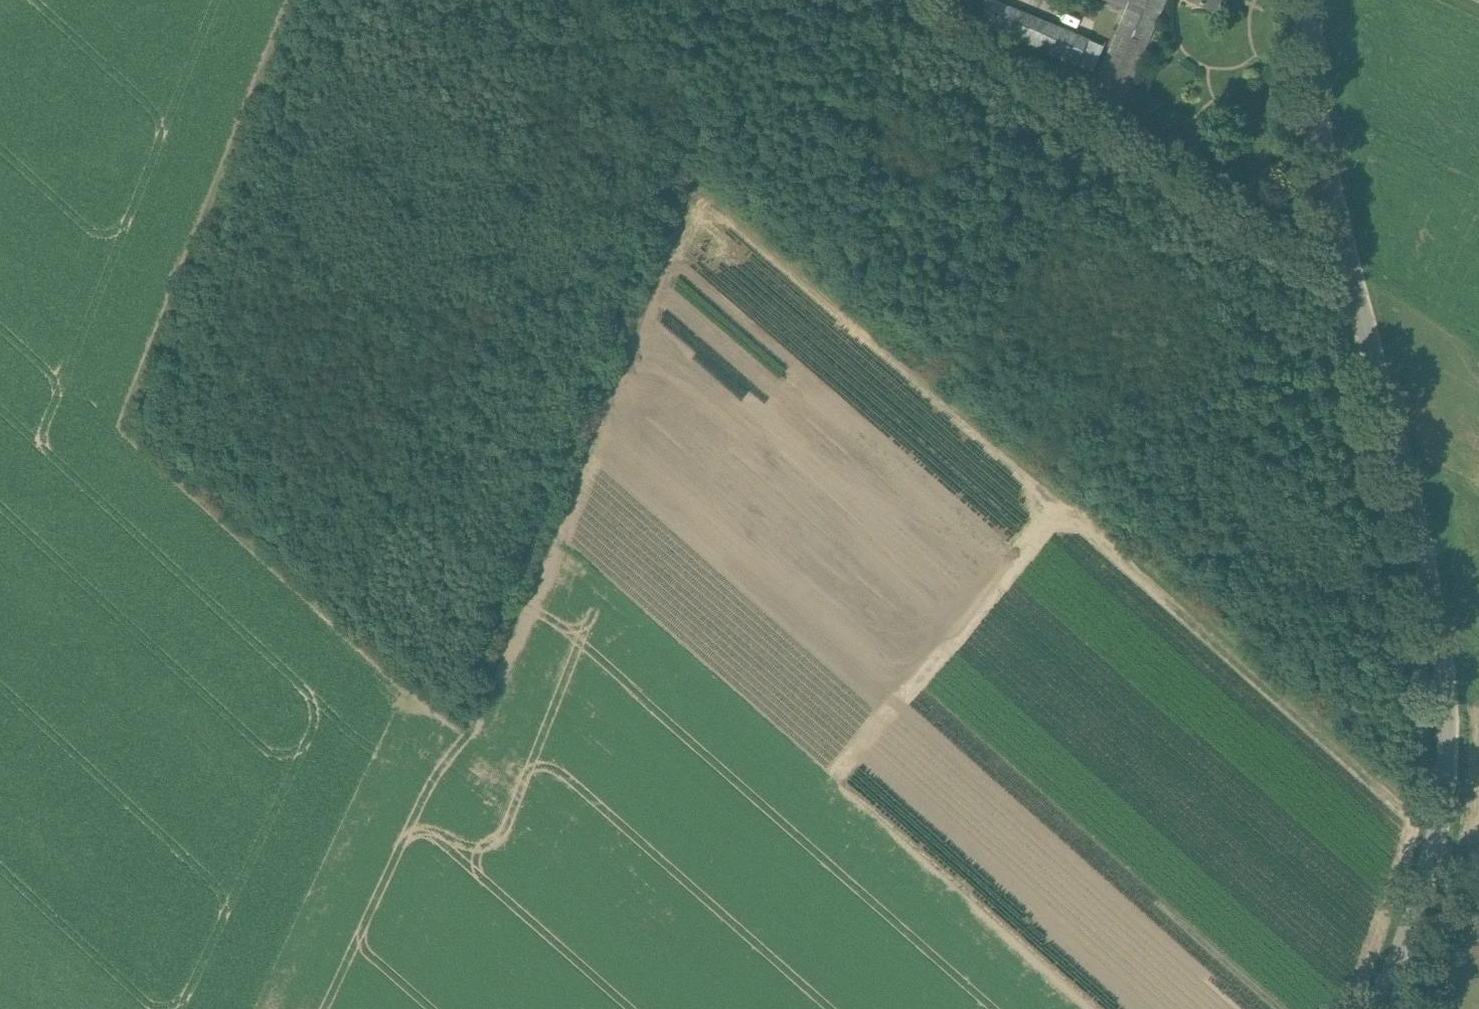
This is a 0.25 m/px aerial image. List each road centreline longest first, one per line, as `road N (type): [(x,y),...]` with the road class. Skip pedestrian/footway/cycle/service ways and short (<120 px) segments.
road 1 (unclassified): [(1373,1008),(1441,830),(1450,761),(1431,582),(1335,218),(1311,31),(1315,0)]
road 2 (track): [(1441,830),(1098,538),(1080,513),(1061,508),(1044,517),(1015,556)]

